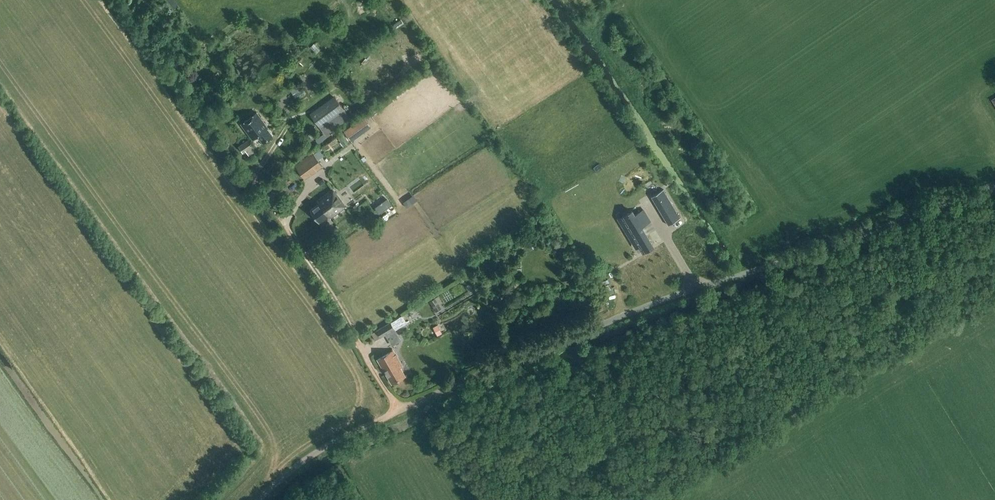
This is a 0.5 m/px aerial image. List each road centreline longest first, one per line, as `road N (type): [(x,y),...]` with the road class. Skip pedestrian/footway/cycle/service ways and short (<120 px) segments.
road 1 (unclassified): [(258,499),(317,452),(431,397),(668,299),(994,185)]
road 2 (track): [(578,18),(744,274)]

